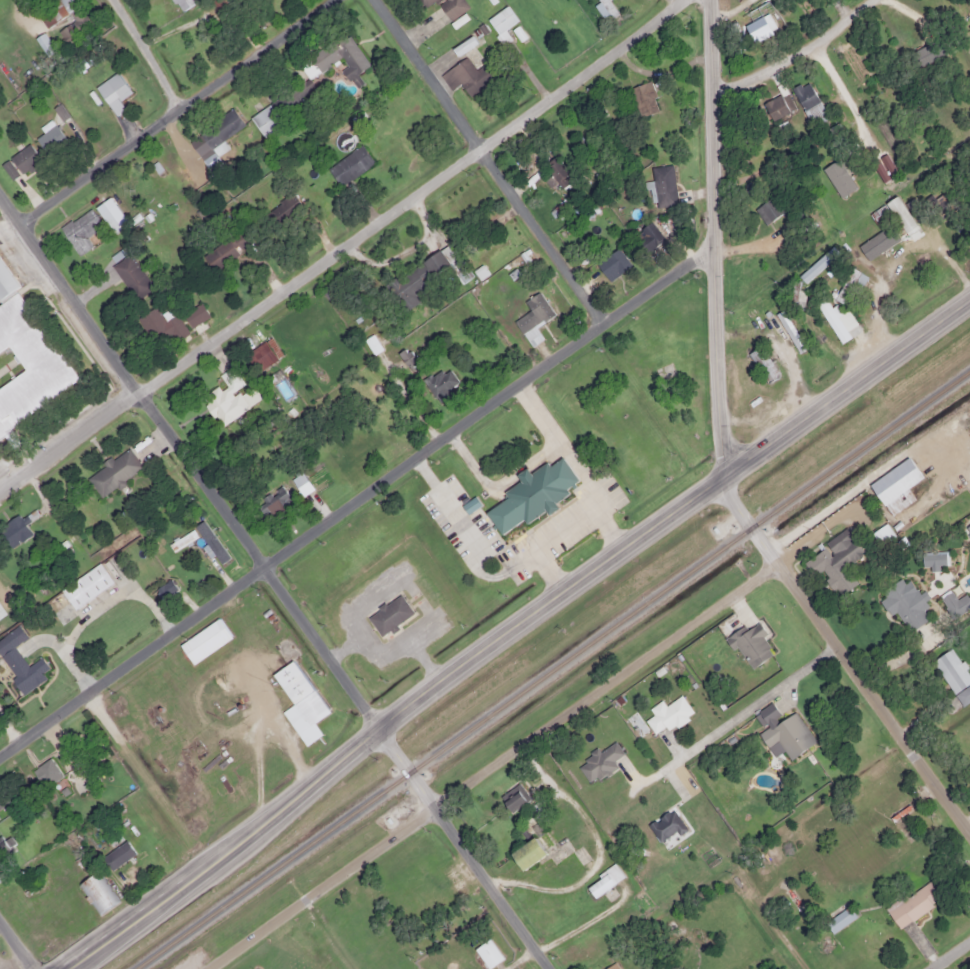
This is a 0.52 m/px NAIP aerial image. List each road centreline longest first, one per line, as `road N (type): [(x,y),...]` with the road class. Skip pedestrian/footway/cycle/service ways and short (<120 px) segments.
road 1 (secondary): [(65,968),(381,726),(969,301)]
road 2 (residential): [(552,968),(0,186)]
road 3 (residential): [(0,755),(711,247)]
road 4 (residential): [(0,492),(679,0)]
road 5 (residential): [(203,968),(775,563)]
road 6 (secondary): [(720,480),(708,0)]
road 7 (residential): [(969,825),(720,480)]
road 8 (residential): [(600,320),(378,0)]
road 9 (residential): [(25,220),(327,0)]
road 10 (residential): [(711,89),(778,65),(873,0)]

